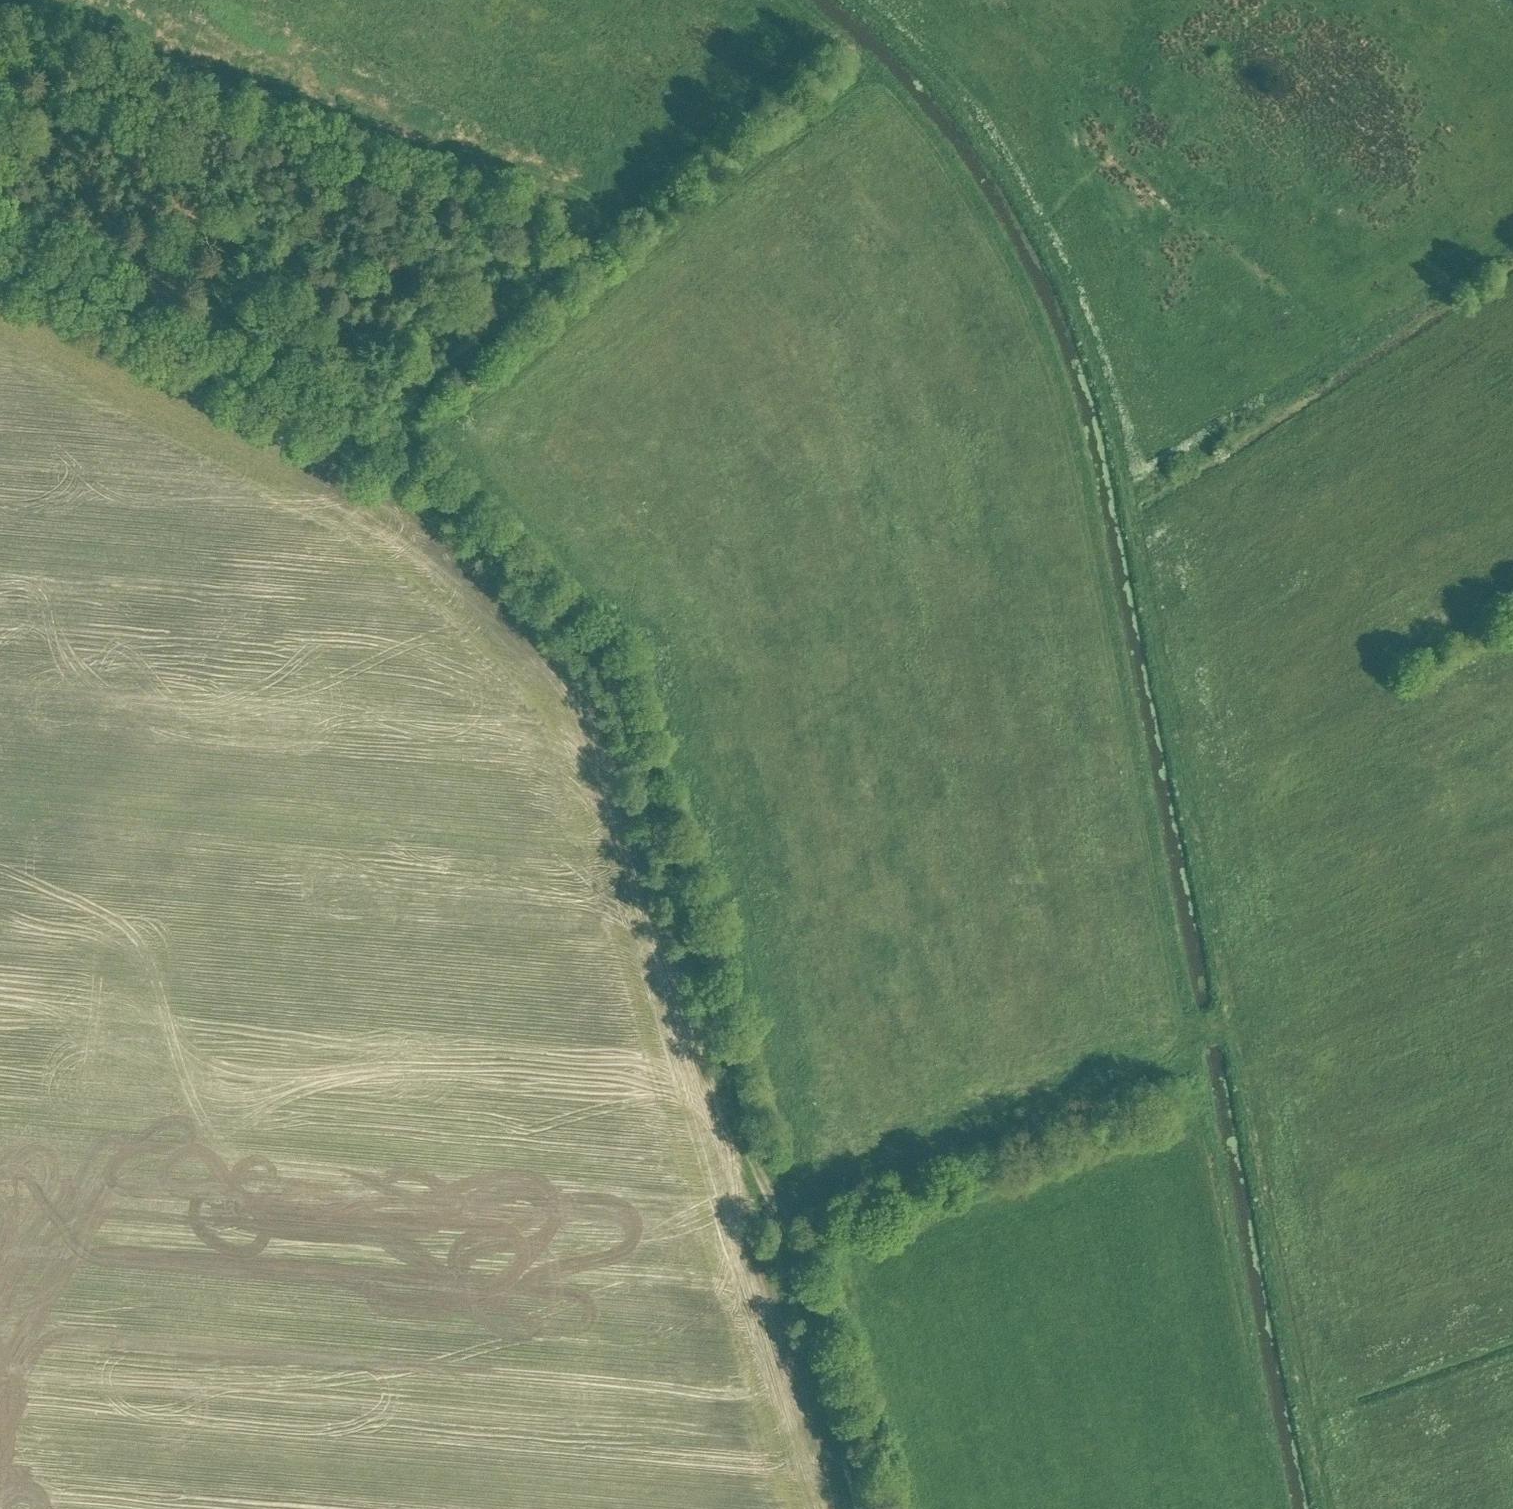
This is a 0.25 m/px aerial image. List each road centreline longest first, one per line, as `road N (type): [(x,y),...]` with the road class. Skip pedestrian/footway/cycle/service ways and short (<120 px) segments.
road 1 (track): [(863,0),(1002,153),(1068,280),(1122,474),(1333,1508)]
road 2 (track): [(863,1508),(612,675),(406,451),(402,422),(418,394),(594,238)]

